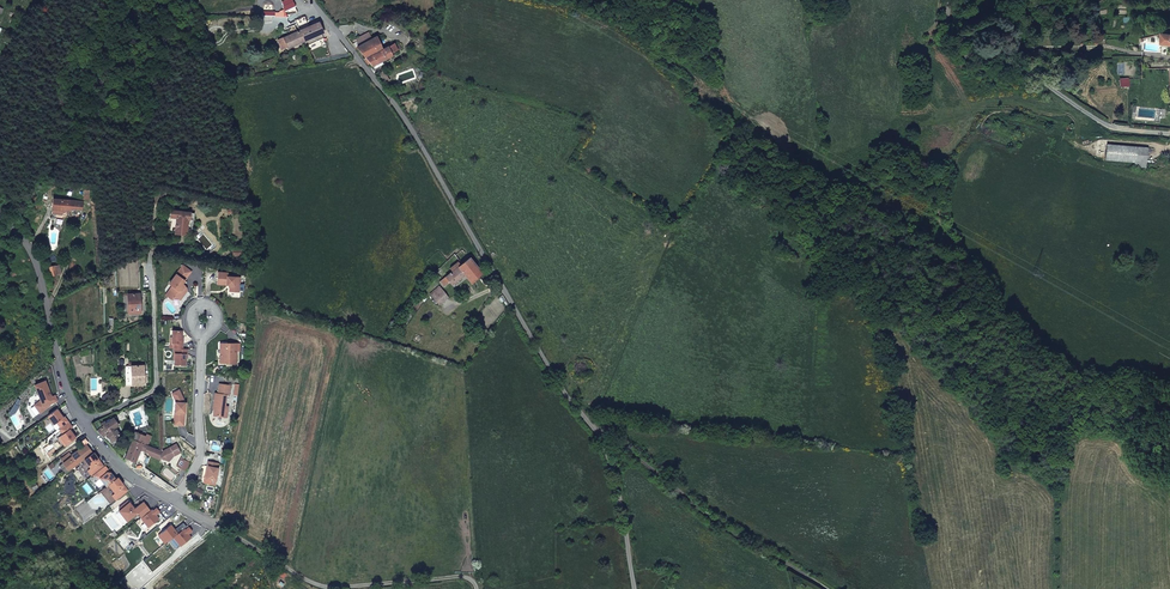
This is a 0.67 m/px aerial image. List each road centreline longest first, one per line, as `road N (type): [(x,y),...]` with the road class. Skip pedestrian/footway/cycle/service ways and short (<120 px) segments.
road 1 (unclassified): [(313,0),(402,114),(558,384),(596,429)]
road 2 (track): [(596,429),(726,529),(828,588)]
road 3 (residential): [(949,0),(957,30),(1084,111),(1121,128),(1169,134)]
road 4 (residential): [(0,215),(32,253),(81,419)]
road 5 (residential): [(150,255),(155,389),(81,419)]
road 6 (residential): [(201,319),(199,456),(172,497)]
road 7 (residential): [(172,497),(324,588)]
road 8 (unclassified): [(635,588),(617,483),(596,429)]
road 9 (residential): [(346,588),(474,578),(476,588)]
road 10 (residential): [(81,419),(108,453),(172,497)]

